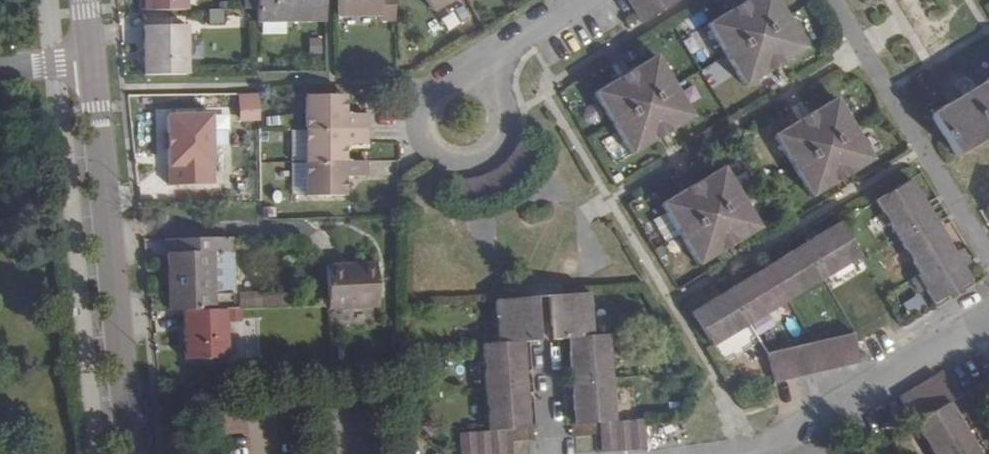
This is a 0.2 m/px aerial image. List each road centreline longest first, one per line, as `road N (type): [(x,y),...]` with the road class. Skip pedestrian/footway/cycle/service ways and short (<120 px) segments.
road 1 (tertiary): [(130,453),(91,60)]
road 2 (residential): [(480,66),(494,126),(488,148),(467,161),(443,160),(420,137),(425,101),(450,84)]
road 3 (residential): [(988,317),(792,429)]
road 4 (residential): [(554,453),(542,298)]
road 5 (residential): [(480,66),(589,1)]

